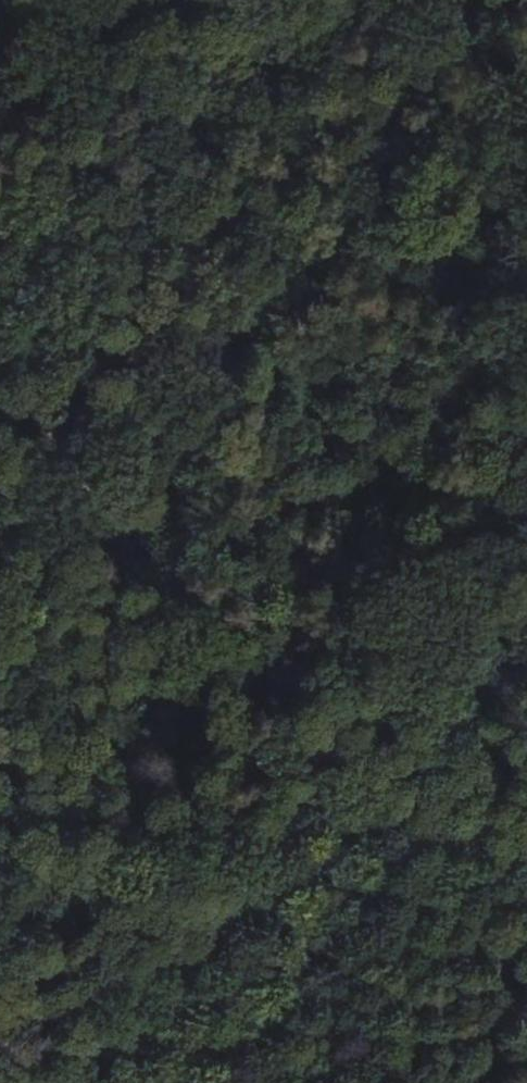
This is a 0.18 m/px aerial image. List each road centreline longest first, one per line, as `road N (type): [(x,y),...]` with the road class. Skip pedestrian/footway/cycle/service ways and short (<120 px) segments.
road 1 (track): [(111,1082),(296,798),(526,411)]
road 2 (track): [(526,879),(310,773),(95,518),(0,365)]

